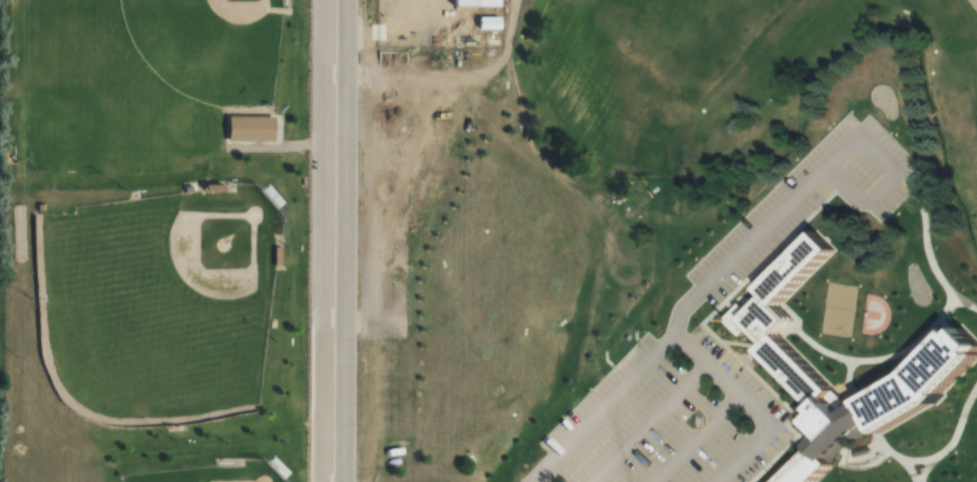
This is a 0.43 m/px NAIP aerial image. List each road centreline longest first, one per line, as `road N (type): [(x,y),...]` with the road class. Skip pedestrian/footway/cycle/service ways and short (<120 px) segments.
road 1 (tertiary): [(342,481),(342,0)]

